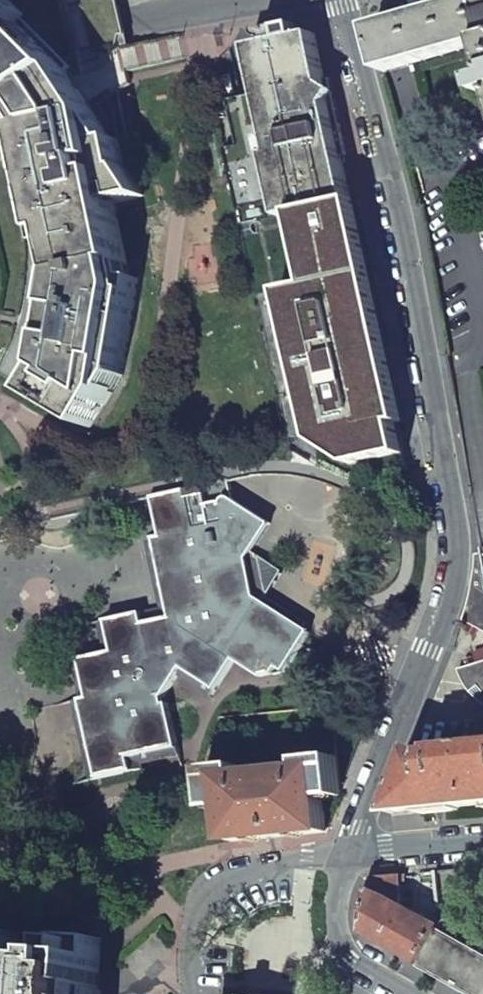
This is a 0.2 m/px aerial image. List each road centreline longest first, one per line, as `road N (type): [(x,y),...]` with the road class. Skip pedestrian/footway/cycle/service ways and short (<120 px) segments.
road 1 (residential): [(352,849),(457,558),(395,197),(343,0)]
road 2 (residential): [(352,849),(237,871),(191,912),(191,982)]
road 3 (unclassified): [(217,0),(0,49)]
road 4 (residential): [(352,849),(337,899),(339,935),(351,954),(413,993)]
road 5 (residential): [(482,838),(352,849)]

